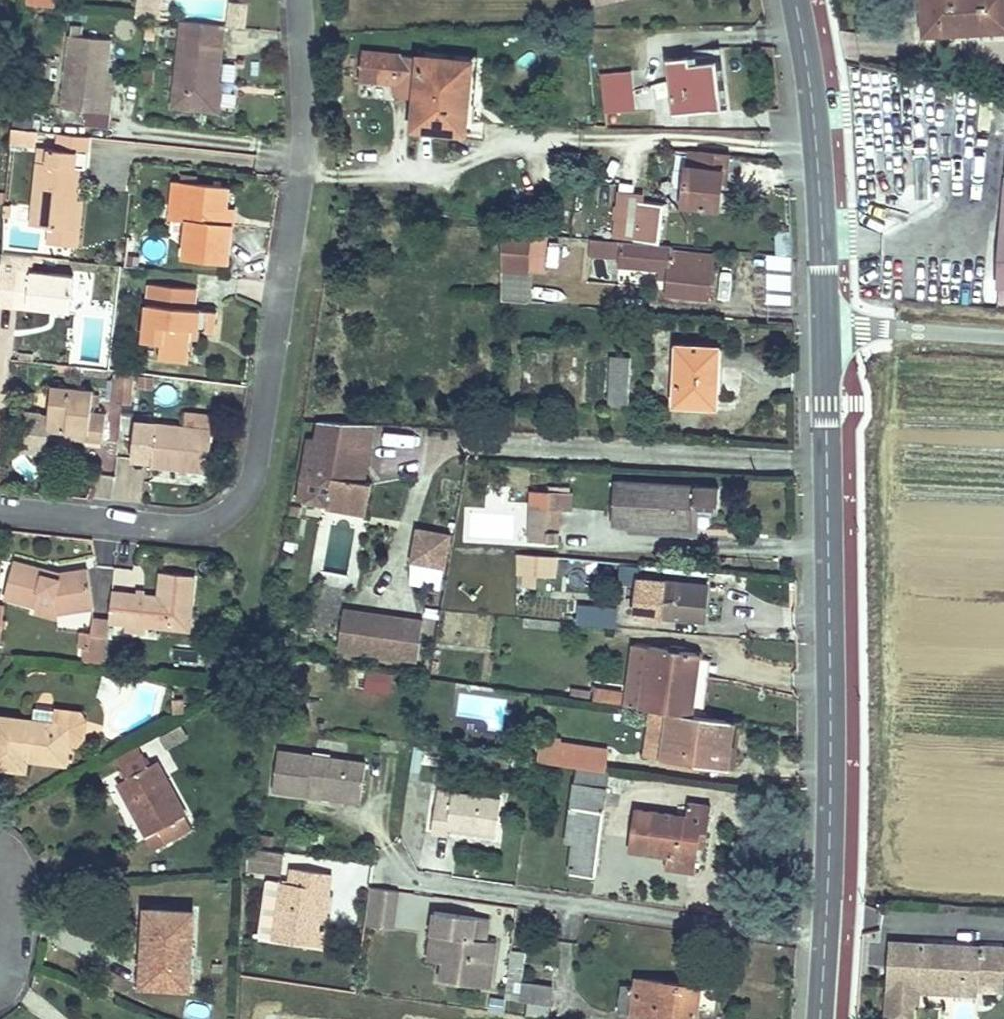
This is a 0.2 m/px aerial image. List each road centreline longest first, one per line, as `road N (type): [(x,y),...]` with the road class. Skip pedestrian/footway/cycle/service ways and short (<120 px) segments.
road 1 (residential): [(0,511),(189,529),(242,505),(256,478),(302,169),(296,0)]
road 2 (secondary): [(825,325),(832,784),(822,1018)]
road 3 (secondary): [(796,0),(818,153),(825,325)]
road 4 (residential): [(1003,337),(825,325)]
road 5 (residential): [(0,845),(21,847),(0,975)]

